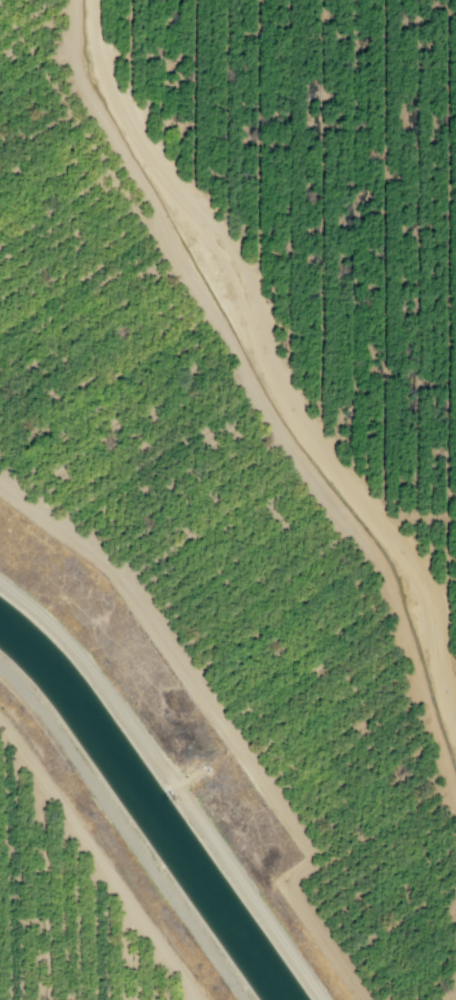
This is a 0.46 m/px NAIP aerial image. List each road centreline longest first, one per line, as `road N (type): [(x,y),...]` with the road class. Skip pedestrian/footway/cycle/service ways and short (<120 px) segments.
road 1 (track): [(455,801),(388,586),(272,419),(74,68),(72,0)]
road 2 (track): [(455,739),(420,592),(291,420),(228,271),(125,128),(95,60),(90,0)]
road 3 (track): [(368,999),(293,890),(307,849),(162,638),(118,577),(0,489)]
road 4 (track): [(196,999),(0,726)]

